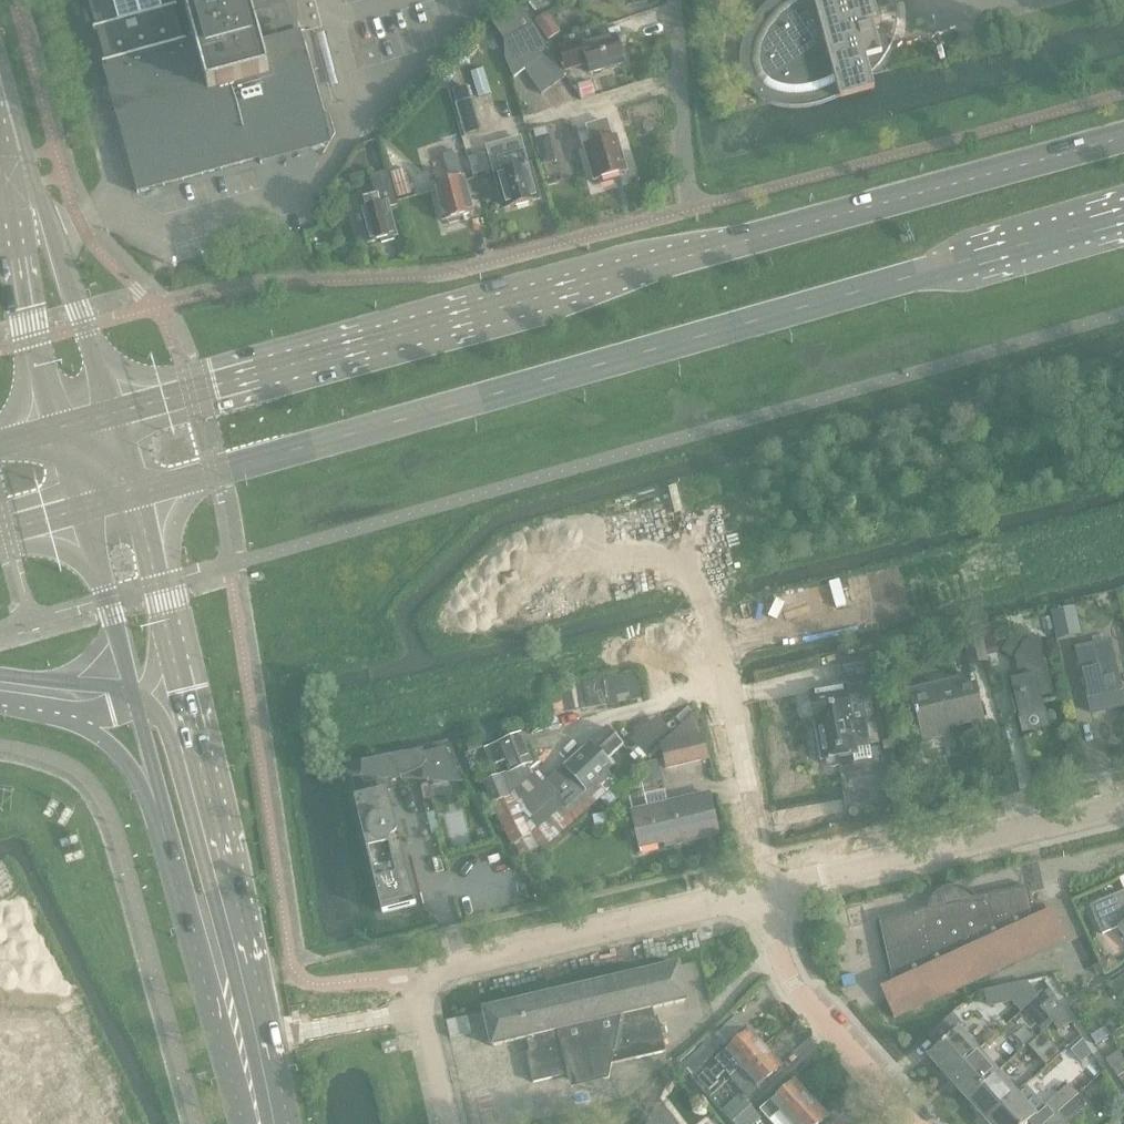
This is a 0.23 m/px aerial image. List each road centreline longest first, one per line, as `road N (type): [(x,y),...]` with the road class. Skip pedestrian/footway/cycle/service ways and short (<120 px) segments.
road 1 (primary): [(1123,139),(115,418)]
road 2 (primary): [(140,497),(1123,221)]
road 3 (tertiary): [(219,937),(228,874),(166,581),(140,497)]
road 4 (tertiary): [(89,511),(179,883),(219,937)]
road 5 (residential): [(769,894),(1123,809)]
road 6 (residential): [(425,983),(451,964),(769,894)]
road 7 (residential): [(917,1123),(797,990),(769,894)]
road 8 (tertiary): [(115,418),(87,326),(19,176)]
road 9 (tertiary): [(19,176),(37,340),(65,431)]
road 10 (residential): [(769,894),(724,659)]
road 11 (residential): [(689,214),(670,0)]
road 12 (tertiary): [(264,1123),(219,937)]
road 13 (residential): [(425,983),(422,1014),(453,1123)]

